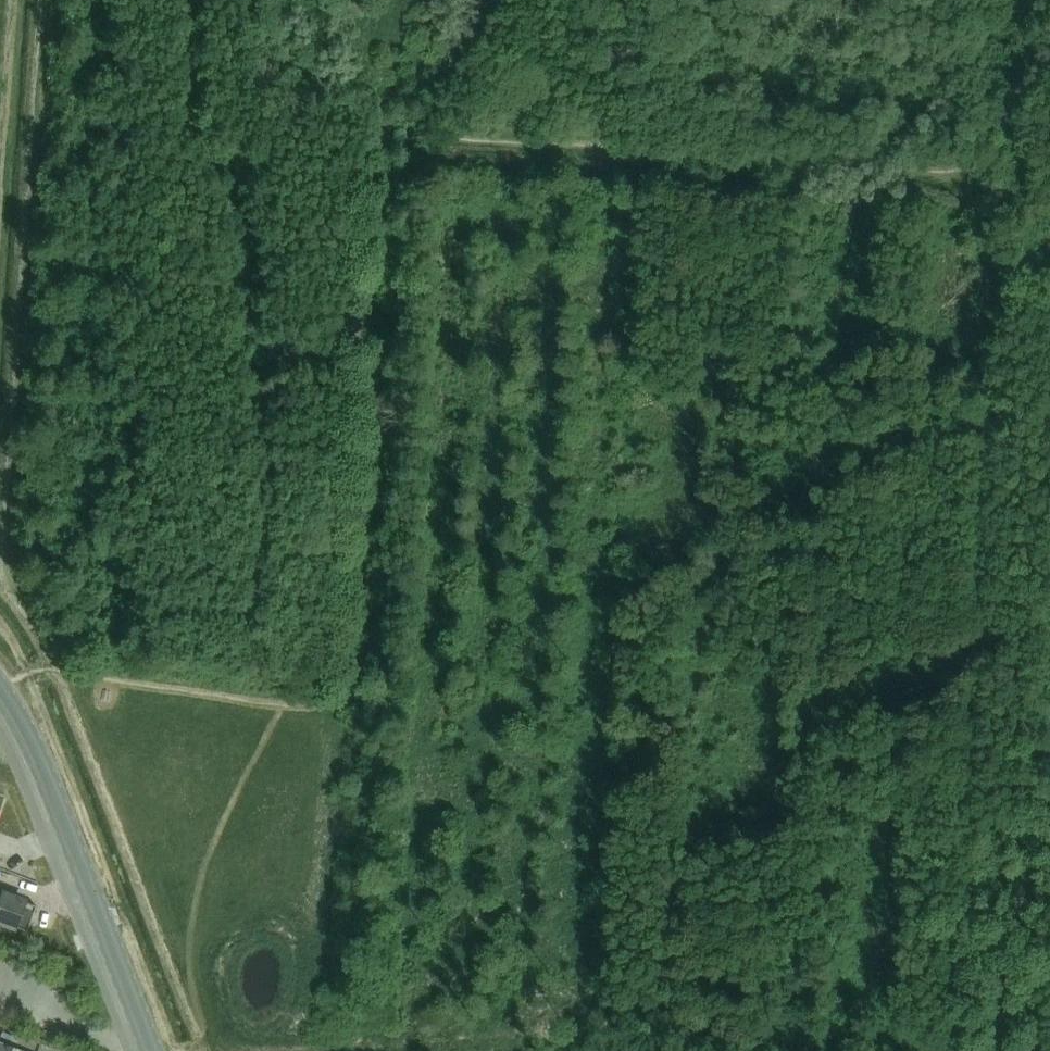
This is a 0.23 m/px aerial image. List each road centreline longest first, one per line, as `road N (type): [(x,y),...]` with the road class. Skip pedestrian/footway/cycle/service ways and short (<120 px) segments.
road 1 (tertiary): [(153,1050),(37,754),(0,692)]

